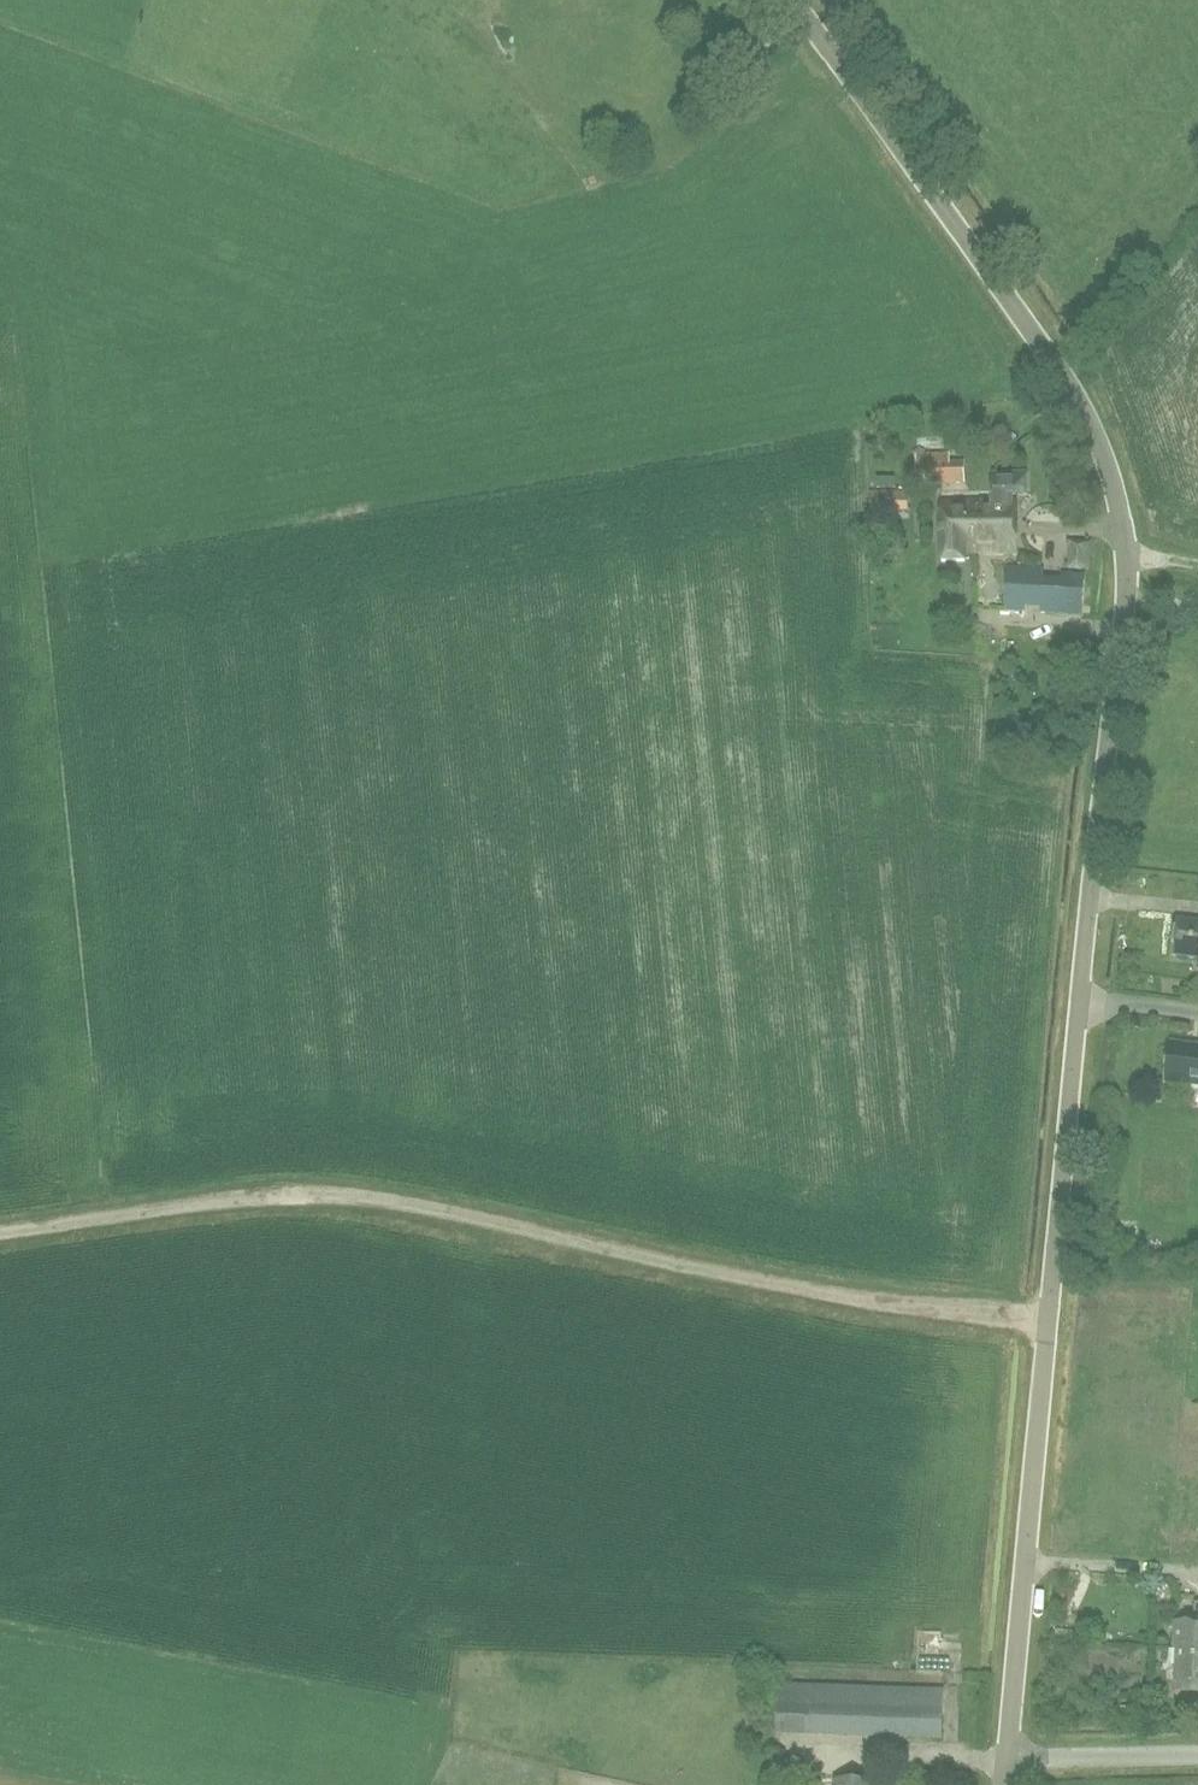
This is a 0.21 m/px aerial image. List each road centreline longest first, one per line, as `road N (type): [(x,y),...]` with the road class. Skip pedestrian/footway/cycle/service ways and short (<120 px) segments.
road 1 (unclassified): [(1004,1784),(1125,556),(1106,464),(1073,392),(793,0)]
road 2 (track): [(0,1233),(255,1196),(355,1197),(860,1298),(1048,1316)]
road 3 (track): [(1007,1758),(1197,1754)]

